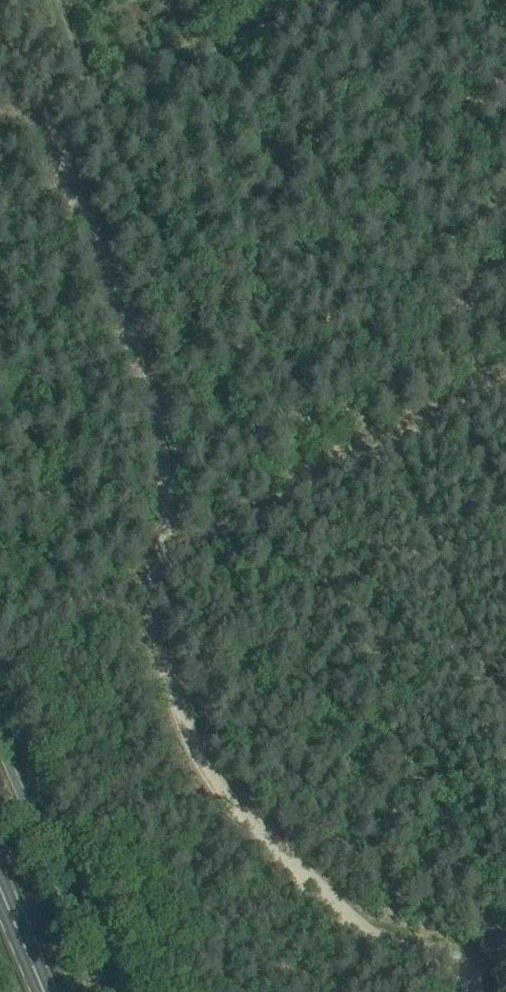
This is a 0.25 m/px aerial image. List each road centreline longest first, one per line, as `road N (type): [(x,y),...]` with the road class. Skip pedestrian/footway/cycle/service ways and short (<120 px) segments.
road 1 (track): [(160,563),(296,498),(505,381)]

